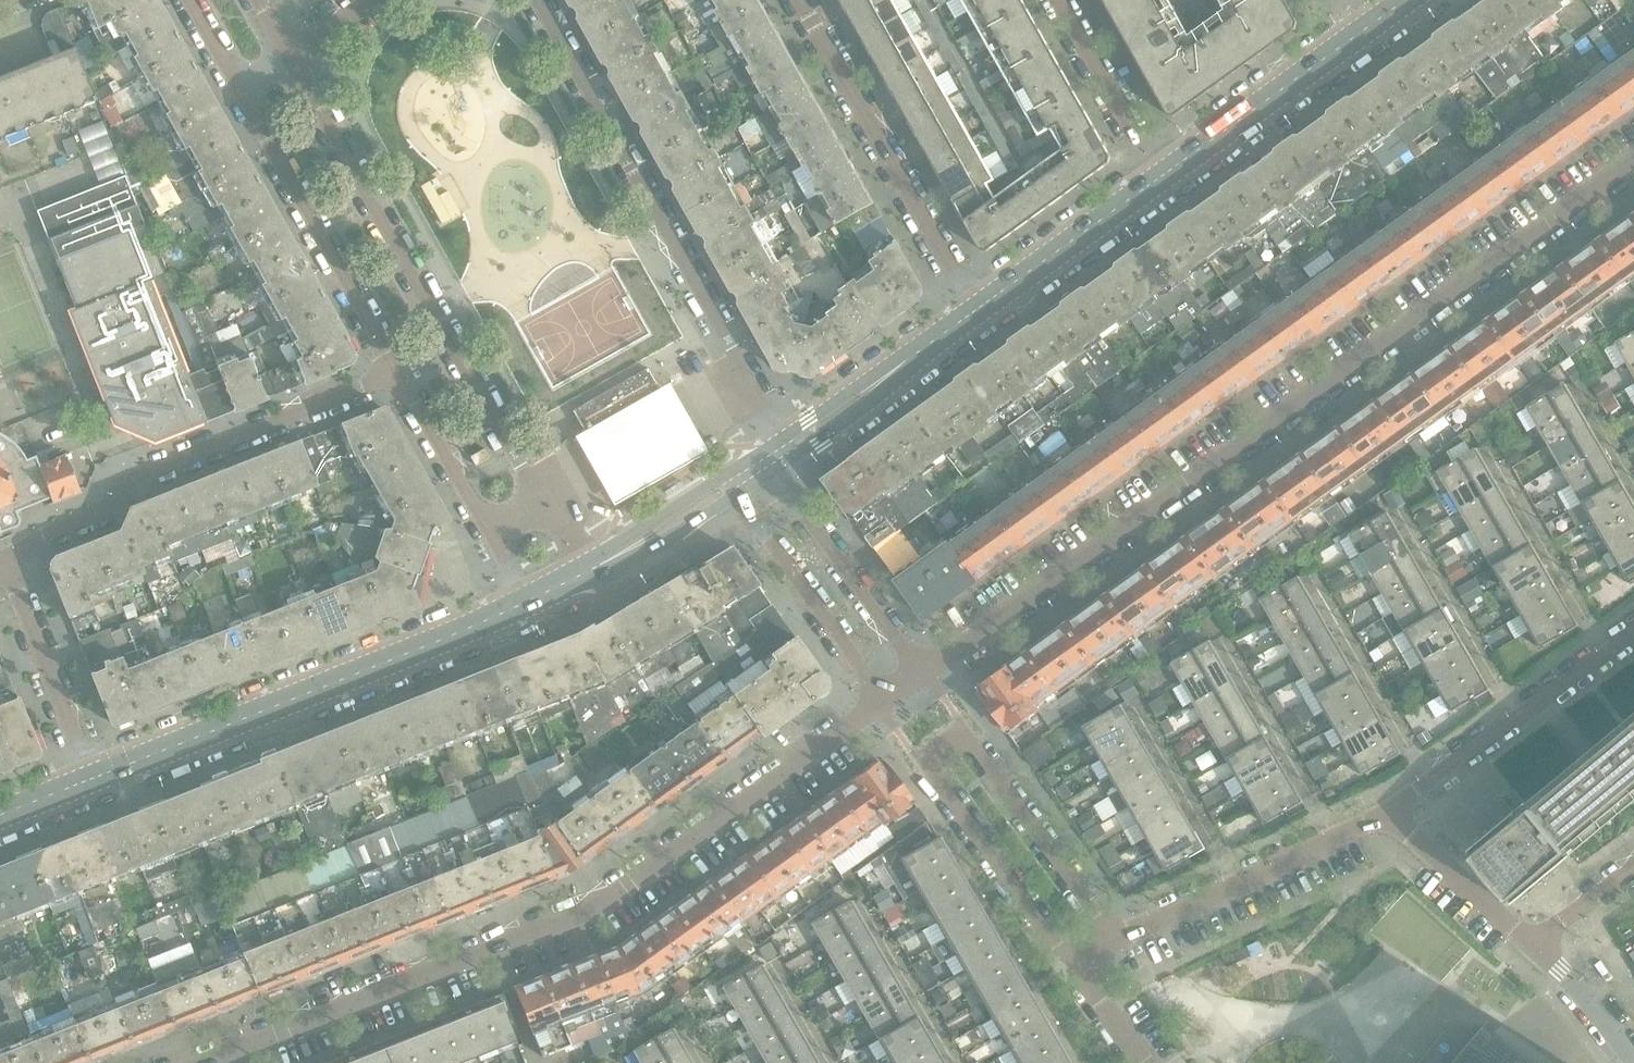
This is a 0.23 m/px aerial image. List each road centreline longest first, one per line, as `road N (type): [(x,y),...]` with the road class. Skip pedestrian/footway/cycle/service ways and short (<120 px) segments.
road 1 (residential): [(1633,160),(921,673)]
road 2 (residential): [(201,1062),(603,899),(881,702)]
road 3 (residential): [(584,574),(289,53)]
road 4 (residential): [(1113,938),(962,729),(922,757),(1076,965)]
road 5 (residential): [(789,448),(533,0)]
road 6 (tertiary): [(91,779),(528,603)]
road 7 (residential): [(0,559),(105,513),(128,479),(396,375)]
road 8 (residential): [(974,310),(798,0)]
road 9 (residential): [(234,90),(396,375)]
road 10 (tertiary): [(1158,179),(1405,0)]
road 11 (residential): [(1387,811),(1633,633)]
road 12 (residential): [(1113,938),(1387,811)]
road 13 (residential): [(728,487),(881,702)]
road 14 (residential): [(396,375),(528,603)]
road 15 (residential): [(921,673),(765,464)]
road 16 (residential): [(91,779),(0,560)]
road 17 (tertiary): [(789,448),(974,310)]
road 18 (tertiary): [(974,310),(1158,179)]
road 19 (residential): [(1052,0),(1158,179)]
road 20 (residential): [(1531,944),(1387,811)]
road 21 (tertiary): [(584,574),(728,487)]
road 22 (residential): [(1631,1062),(1562,971),(1531,944)]
road 23 (residential): [(1633,869),(1531,944)]
road 24 (residential): [(1147,1062),(1076,965)]

